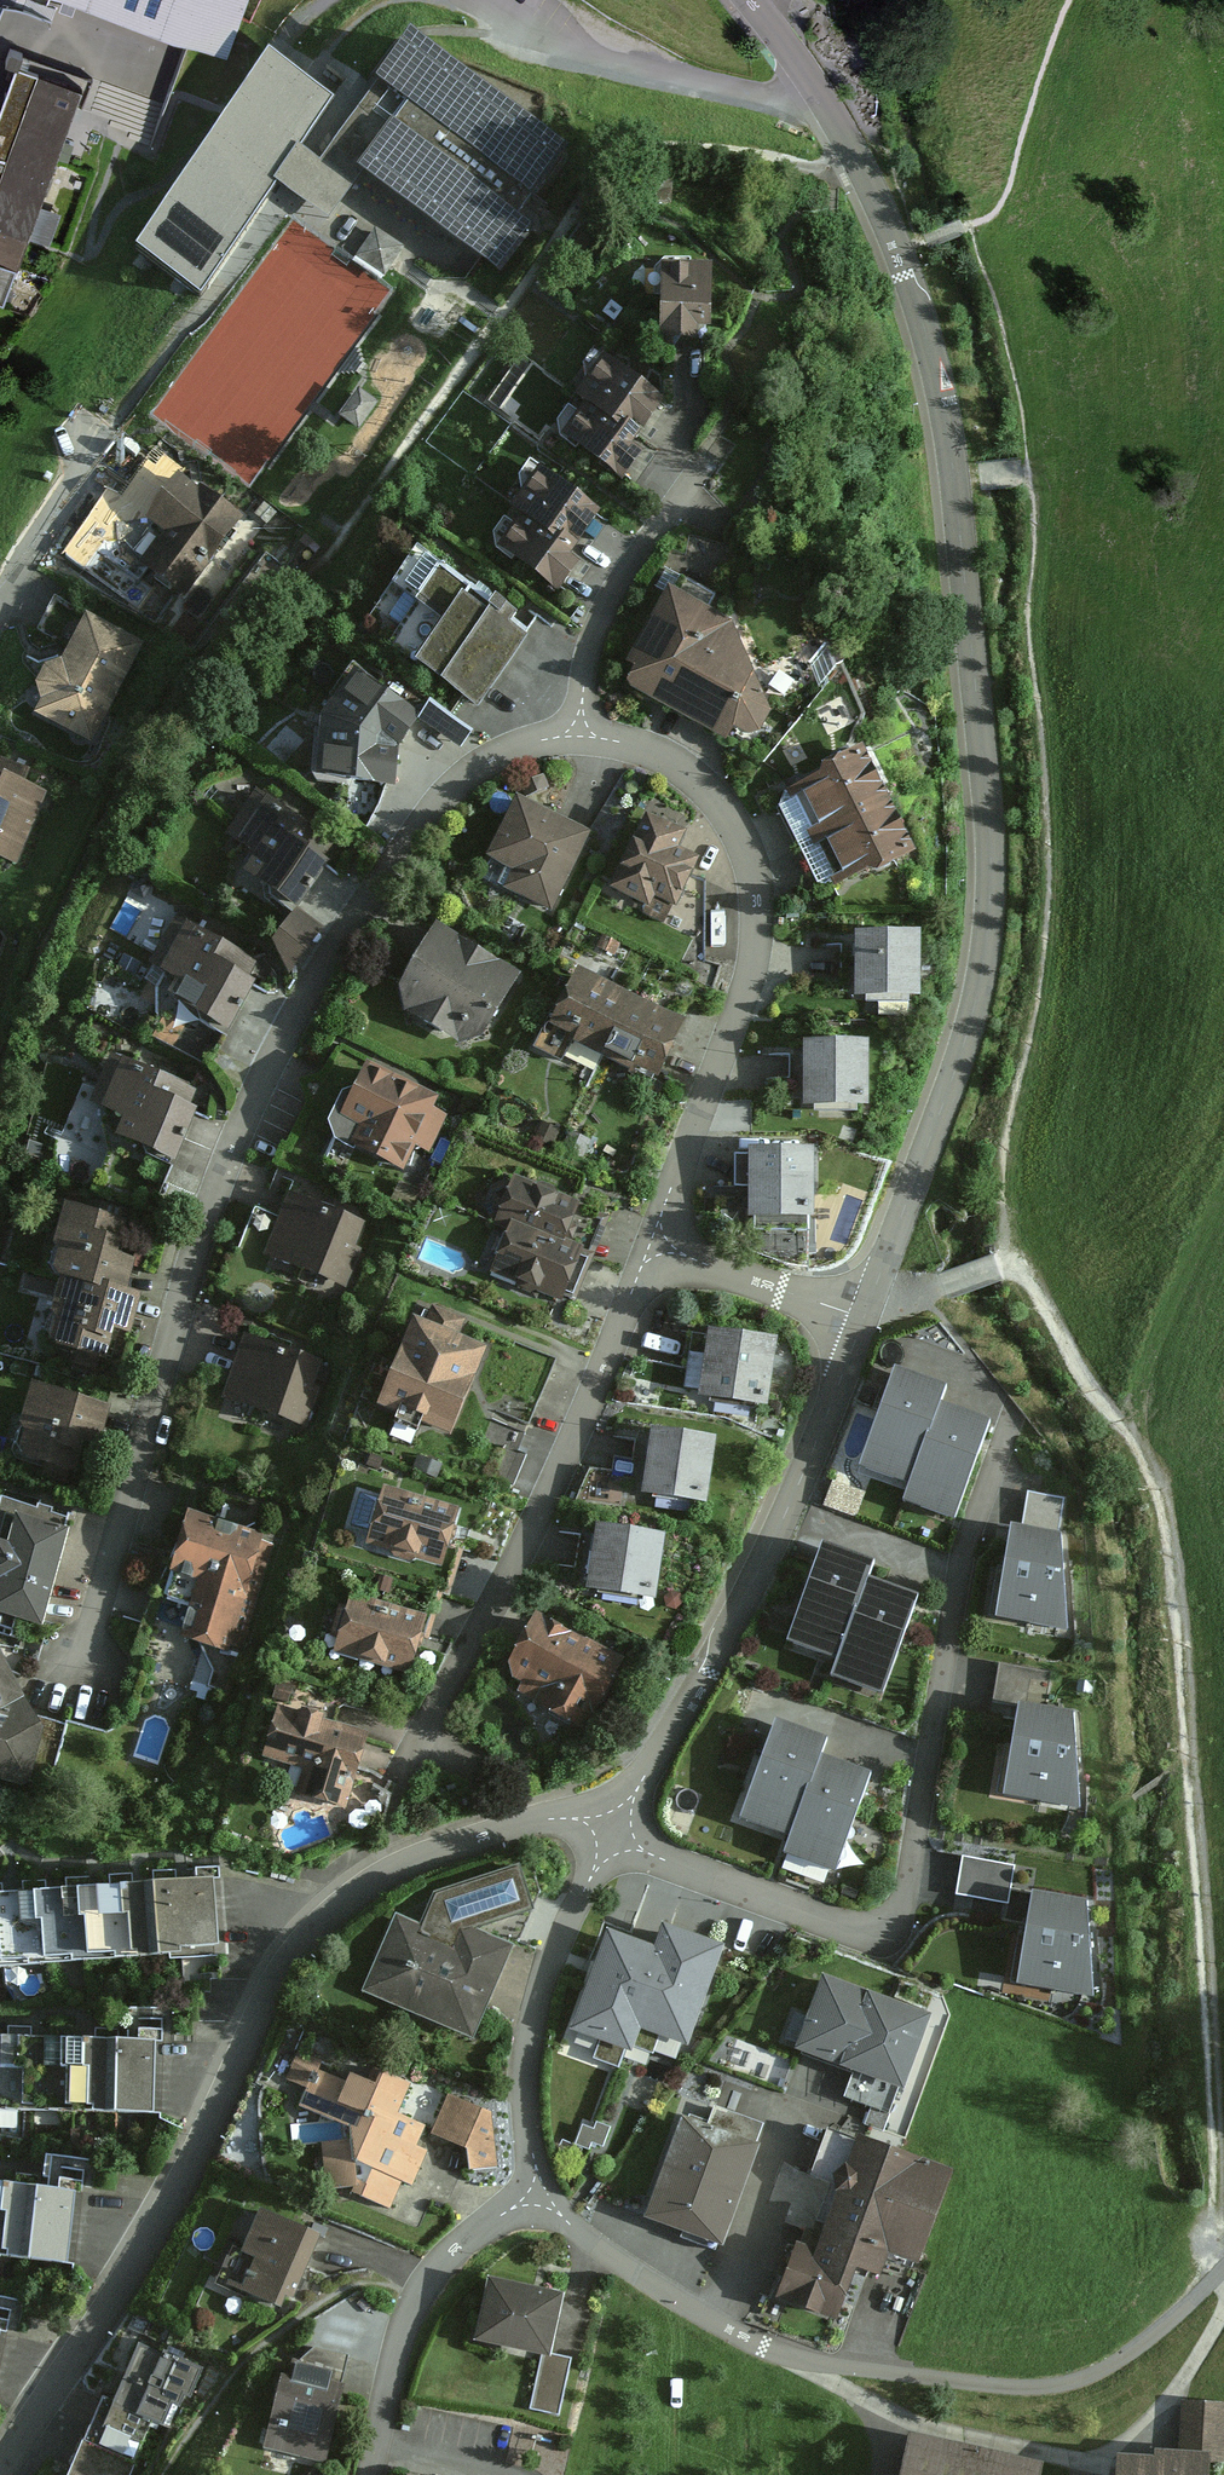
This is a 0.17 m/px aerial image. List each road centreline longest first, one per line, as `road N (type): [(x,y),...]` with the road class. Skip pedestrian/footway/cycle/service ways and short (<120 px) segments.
road 1 (residential): [(744,0),(824,110),(912,301),(954,480),(992,821),(993,891),(979,1004),(868,1320)]
road 2 (residential): [(583,734),(532,741),(469,774),(355,925),(253,1090),(196,1245),(145,1458),(80,1672)]
road 3 (track): [(1002,1265),(1020,1271),(1143,1453),(1169,1564),(1223,2248)]
road 4 (residential): [(0,2470),(140,2251),(284,1972),(329,1908),(394,1865),(520,1825),(576,1820),(614,1832)]
road 5 (residential): [(614,1832),(666,1861),(818,1918),(870,1926),(900,1909),(960,1570),(1014,1413)]
road 6 (residential): [(657,1249),(744,1002),(757,935),(754,868),(739,826),(699,784),(655,753),(583,734)]
road 7 (residential): [(657,1249),(571,1458),(409,1769)]
road 8 (residential): [(868,1320),(765,1567),(614,1832)]
road 9 (track): [(1223,2314),(1184,2379),(1133,2433),(1091,2458),(901,2419),(810,2363)]
road 10 (residential): [(537,2194),(614,2258),(731,2333),(789,2359),(884,2372)]
road 11 (residential): [(614,1832),(563,1934),(531,2026),(525,2096),(537,2194)]
road 12 (track): [(1223,2268),(1157,2332),(1088,2376),(1034,2387),(884,2372)]
road 13 (residential): [(537,2194),(459,2248),(423,2291),(372,2474)]
road 14 (residential): [(583,734),(592,649),(613,592),(696,470)]
road 15 (track): [(1070,0),(1006,197),(996,214),(967,227)]
road 16 (residential): [(868,1320),(657,1249)]
road 17 (residential): [(0,609),(27,557),(102,454)]
road 18 (track): [(877,1295),(909,1300),(1002,1265)]

